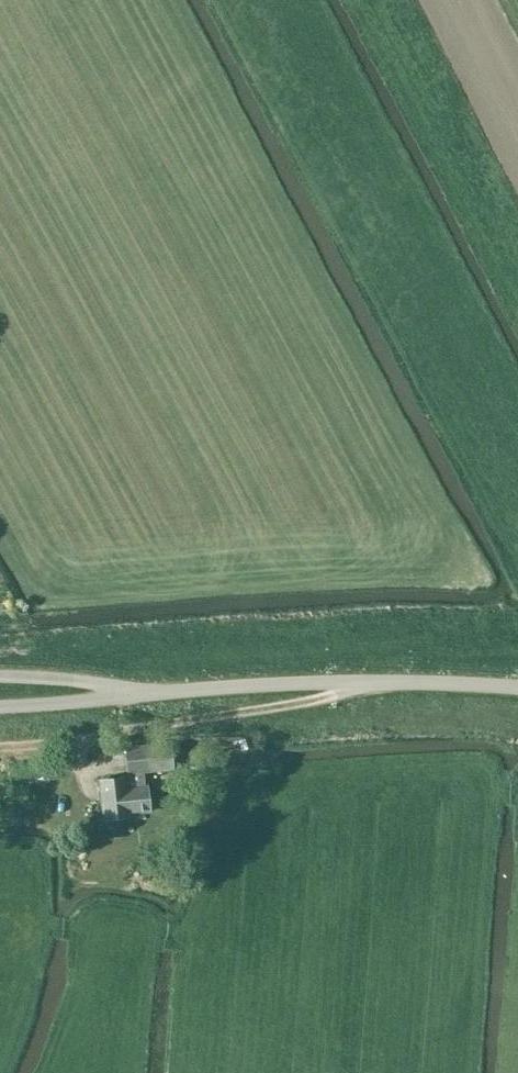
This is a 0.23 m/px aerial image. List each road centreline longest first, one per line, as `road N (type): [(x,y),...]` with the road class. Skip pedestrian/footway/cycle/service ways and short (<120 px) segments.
road 1 (unclassified): [(517,688),(302,681),(0,704)]
road 2 (track): [(348,680),(320,699),(0,747)]
road 3 (track): [(0,682),(168,691)]

